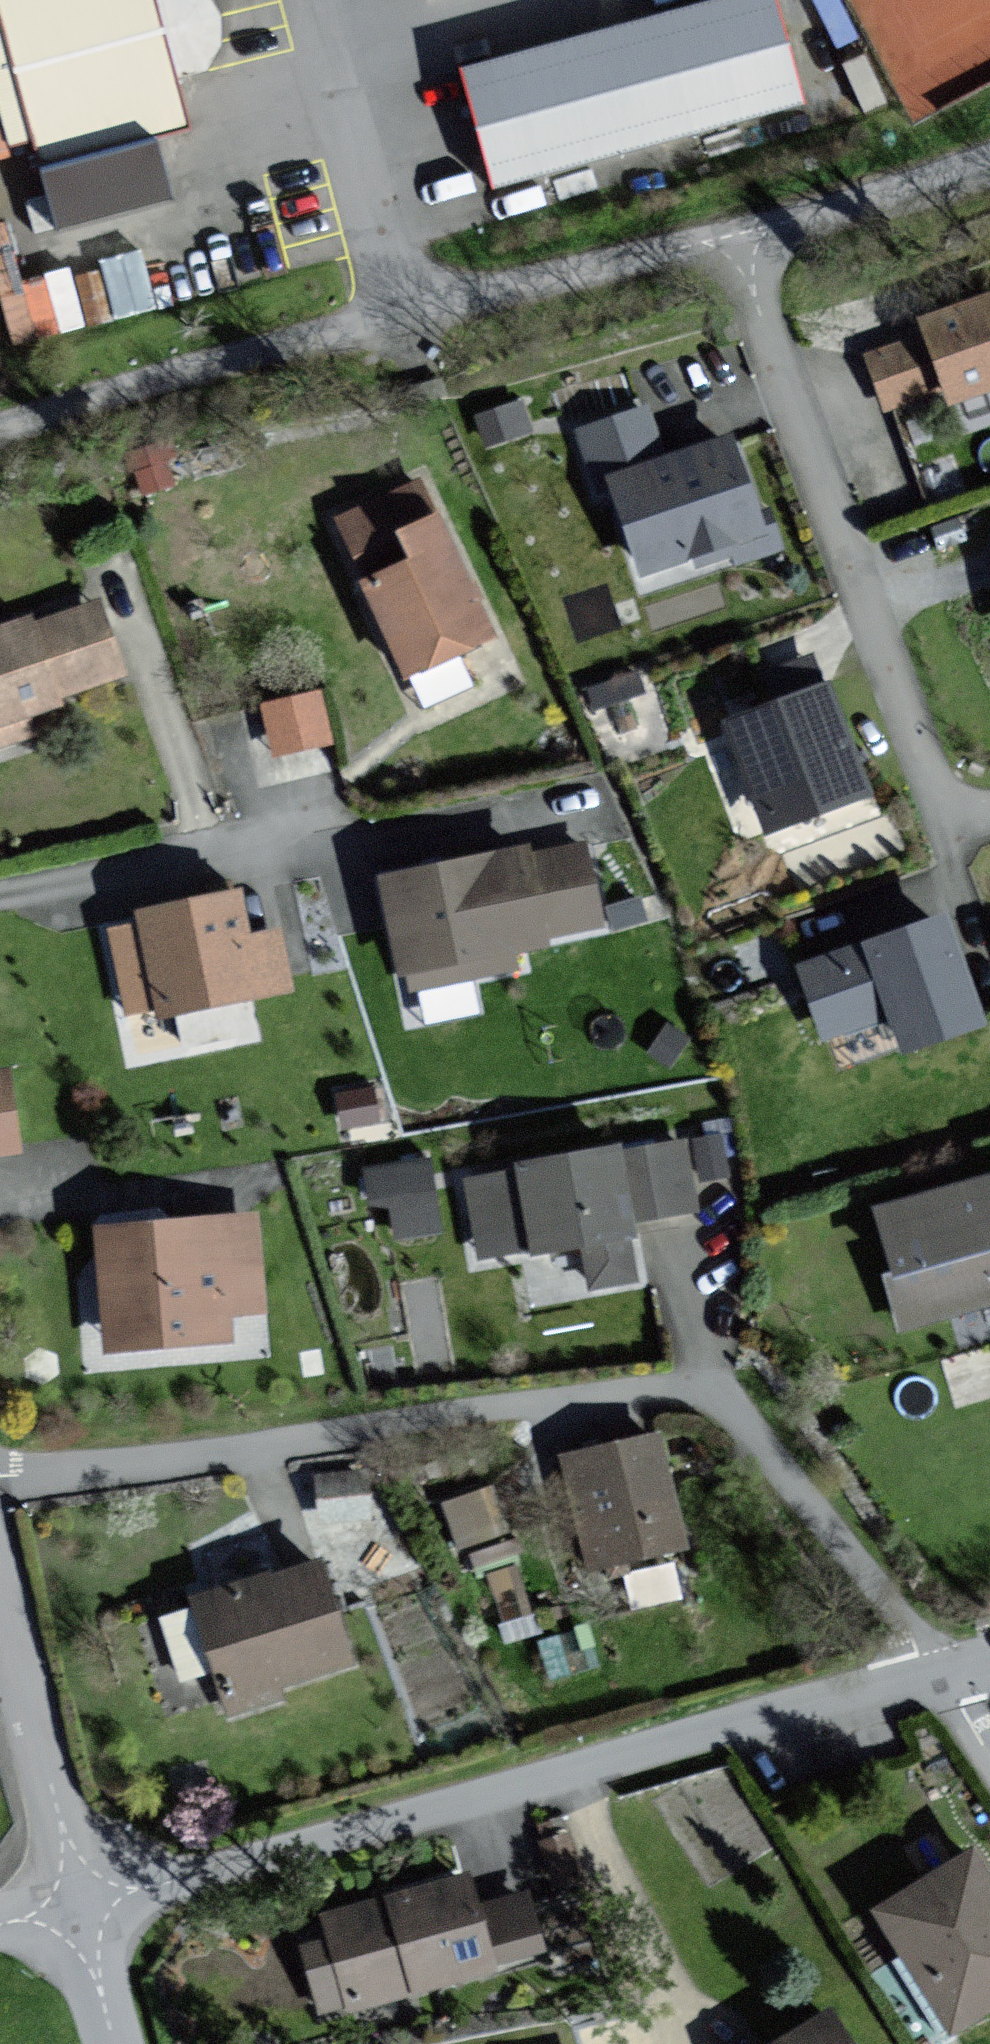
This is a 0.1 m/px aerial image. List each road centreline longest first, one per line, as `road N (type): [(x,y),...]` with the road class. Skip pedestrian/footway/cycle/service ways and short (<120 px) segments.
road 1 (residential): [(0,1476),(649,1395),(709,1406),(926,1688)]
road 2 (residential): [(926,1688),(572,1772),(78,1908)]
road 3 (residential): [(0,432),(734,234)]
road 4 (residential): [(734,234),(924,767),(943,799),(989,811)]
road 5 (residential): [(590,809),(0,897)]
road 6 (unclassified): [(78,1908),(0,1610)]
road 7 (residential): [(734,234),(928,190),(989,167)]
road 8 (unclassified): [(114,2043),(78,1908)]

